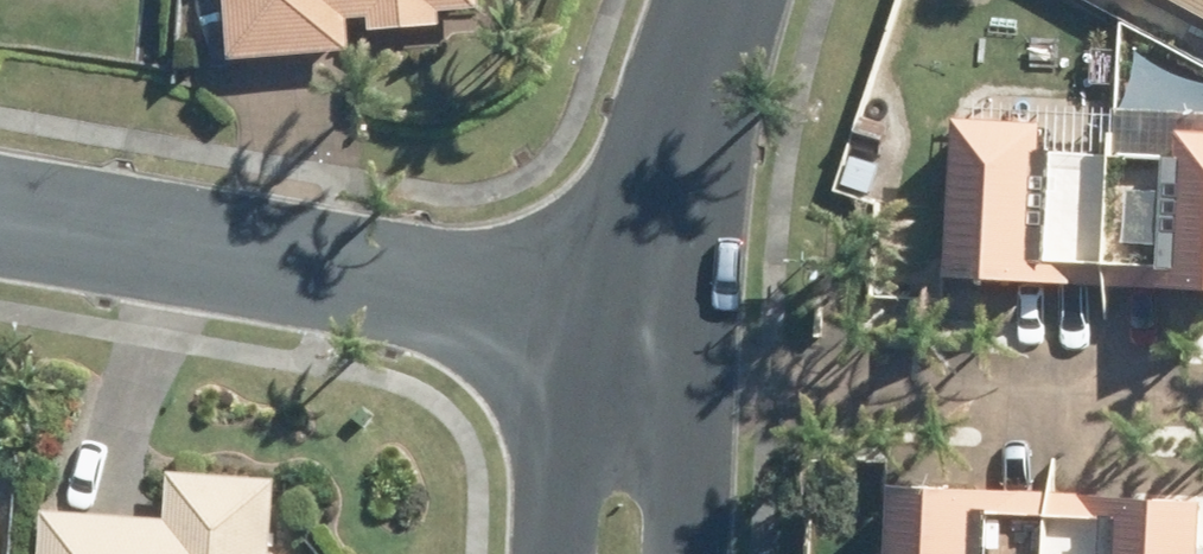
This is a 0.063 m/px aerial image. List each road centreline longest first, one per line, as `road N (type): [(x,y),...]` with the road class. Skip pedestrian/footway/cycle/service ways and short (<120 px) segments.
road 1 (residential): [(0,211),(631,321)]
road 2 (tertiary): [(728,0),(690,104),(631,321)]
road 3 (tertiary): [(565,553),(571,480),(631,321)]
road 4 (tertiary): [(631,321),(687,485),(685,553)]

